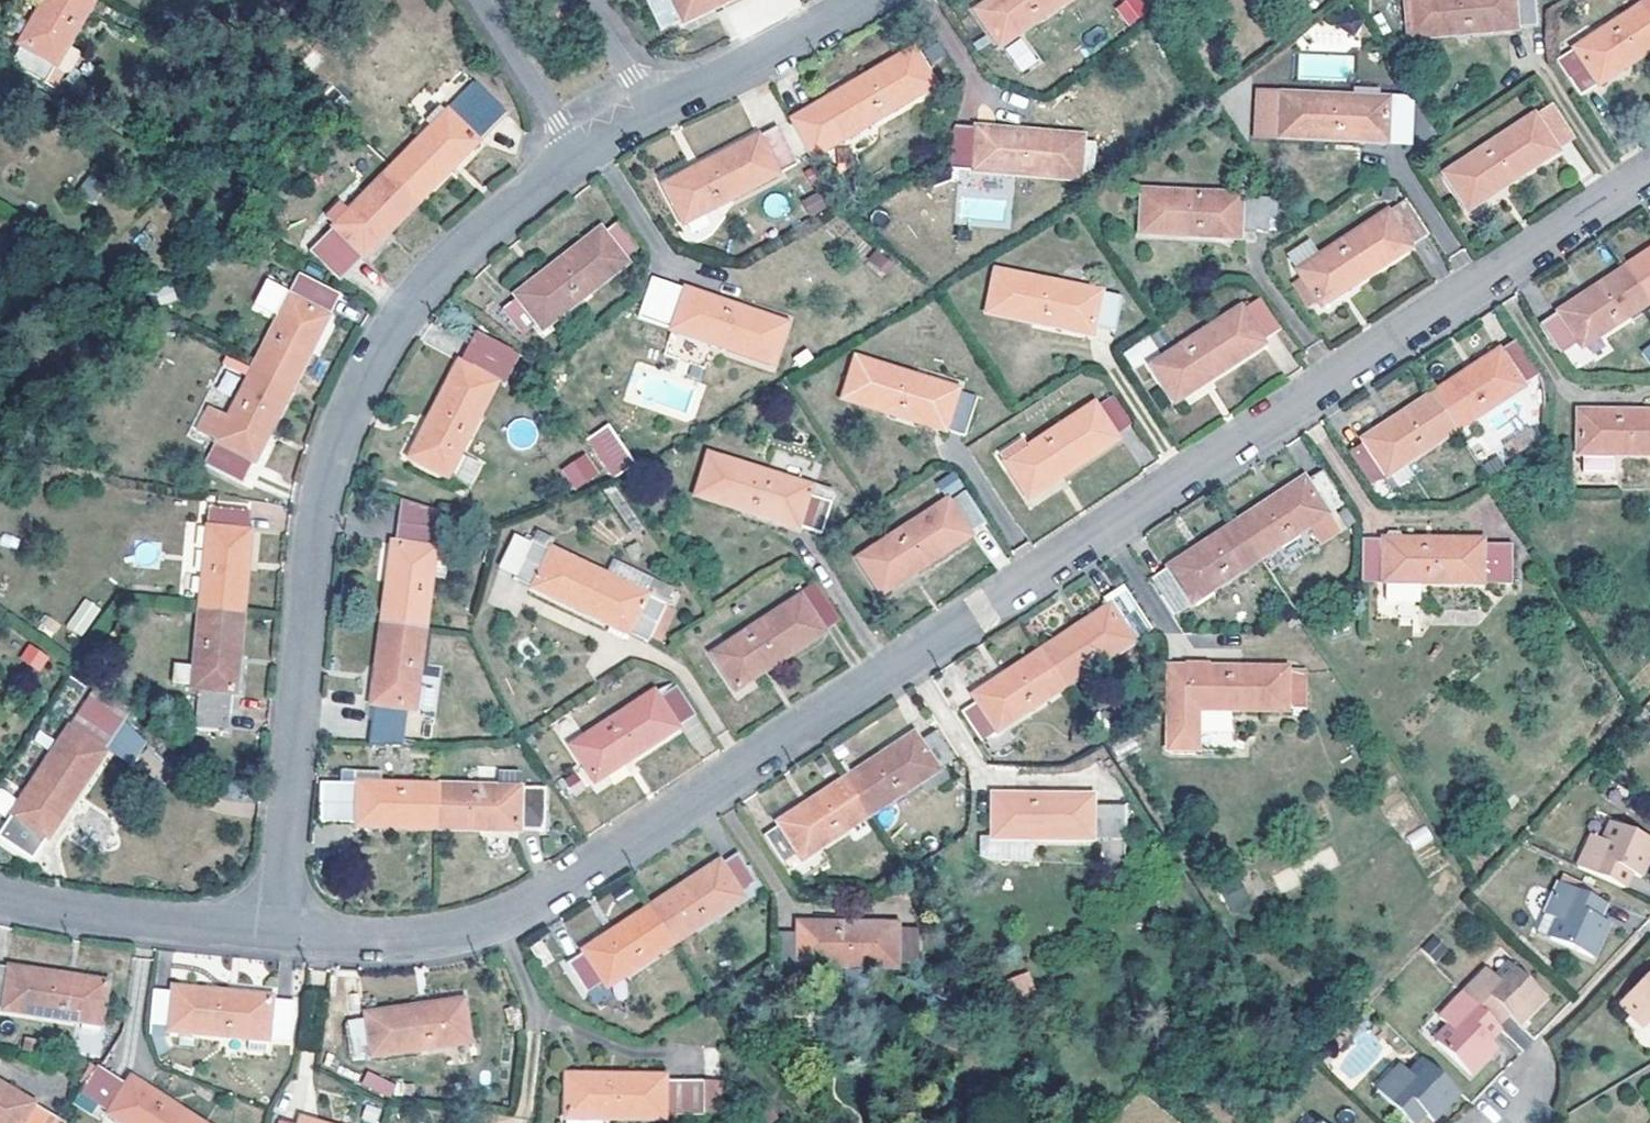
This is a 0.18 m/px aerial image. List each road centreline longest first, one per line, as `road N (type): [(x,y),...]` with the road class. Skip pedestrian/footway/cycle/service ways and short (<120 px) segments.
road 1 (residential): [(277,935),(436,939),(527,908),(1649,176)]
road 2 (residential): [(277,935),(317,505),(334,445),(358,385),(418,296),(506,214),(580,160)]
road 3 (residential): [(0,897),(277,935)]
road 4 (residential): [(659,113),(860,0)]
road 5 (residential): [(478,0),(580,160)]
road 6 (residential): [(659,113),(584,0)]

